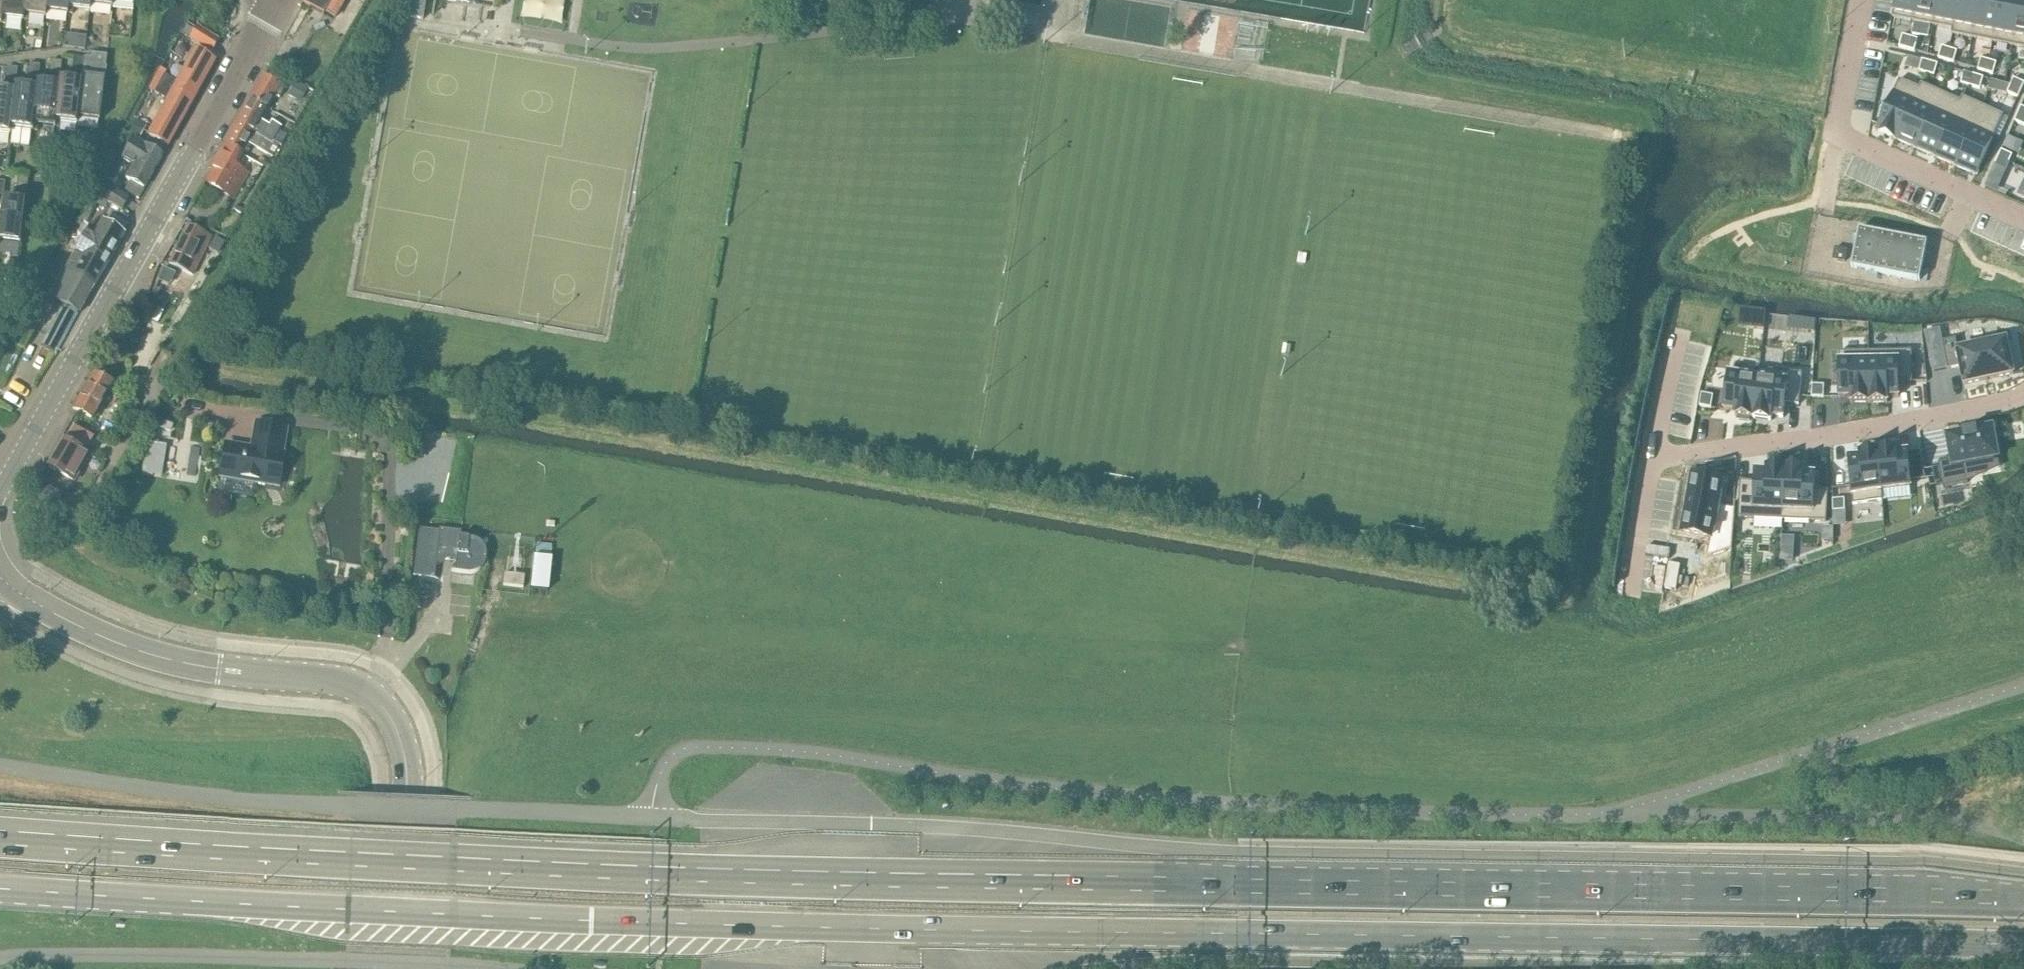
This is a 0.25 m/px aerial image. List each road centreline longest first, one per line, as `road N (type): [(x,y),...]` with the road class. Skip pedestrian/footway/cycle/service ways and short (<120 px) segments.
road 1 (primary): [(2023,901),(748,882),(0,843)]
road 2 (primary): [(0,889),(865,928),(2023,943)]
road 3 (tertiary): [(396,968),(404,769),(380,707),(351,686),(226,670),(114,640),(22,594),(0,566)]
road 4 (tertiary): [(0,502),(90,325),(279,0)]
road 5 (residential): [(2023,394),(1978,409),(1651,458)]
road 6 (residential): [(1862,0),(1836,132),(2023,220)]
road 7 (residential): [(1630,595),(1651,458)]
road 8 (residential): [(1651,458),(1678,331)]

